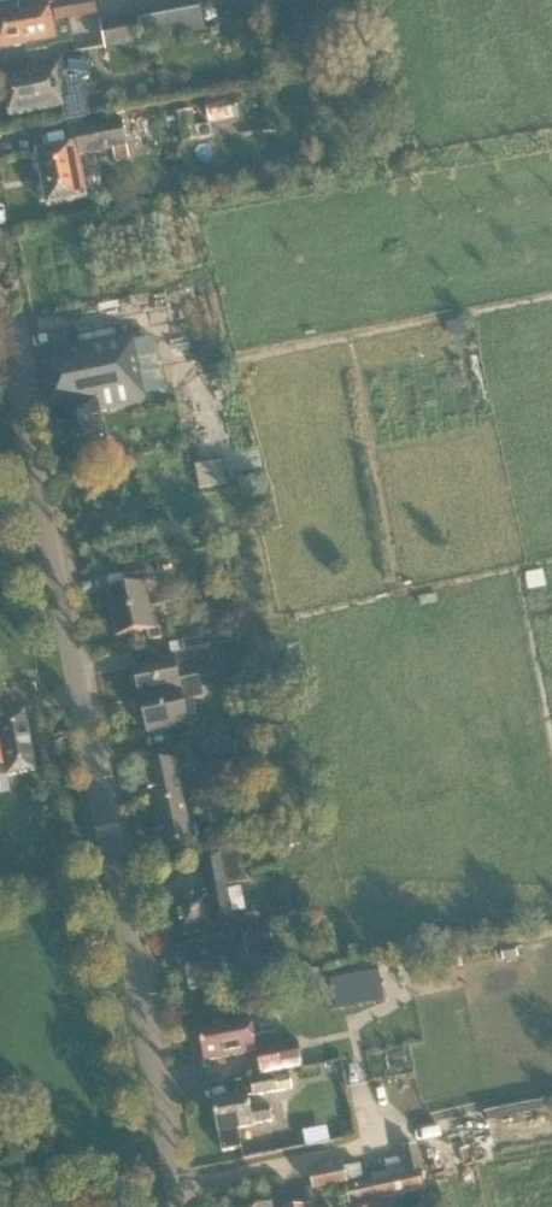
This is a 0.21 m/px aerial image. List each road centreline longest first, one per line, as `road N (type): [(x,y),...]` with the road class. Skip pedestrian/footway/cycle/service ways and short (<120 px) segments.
road 1 (residential): [(181,1206),(0,293)]

